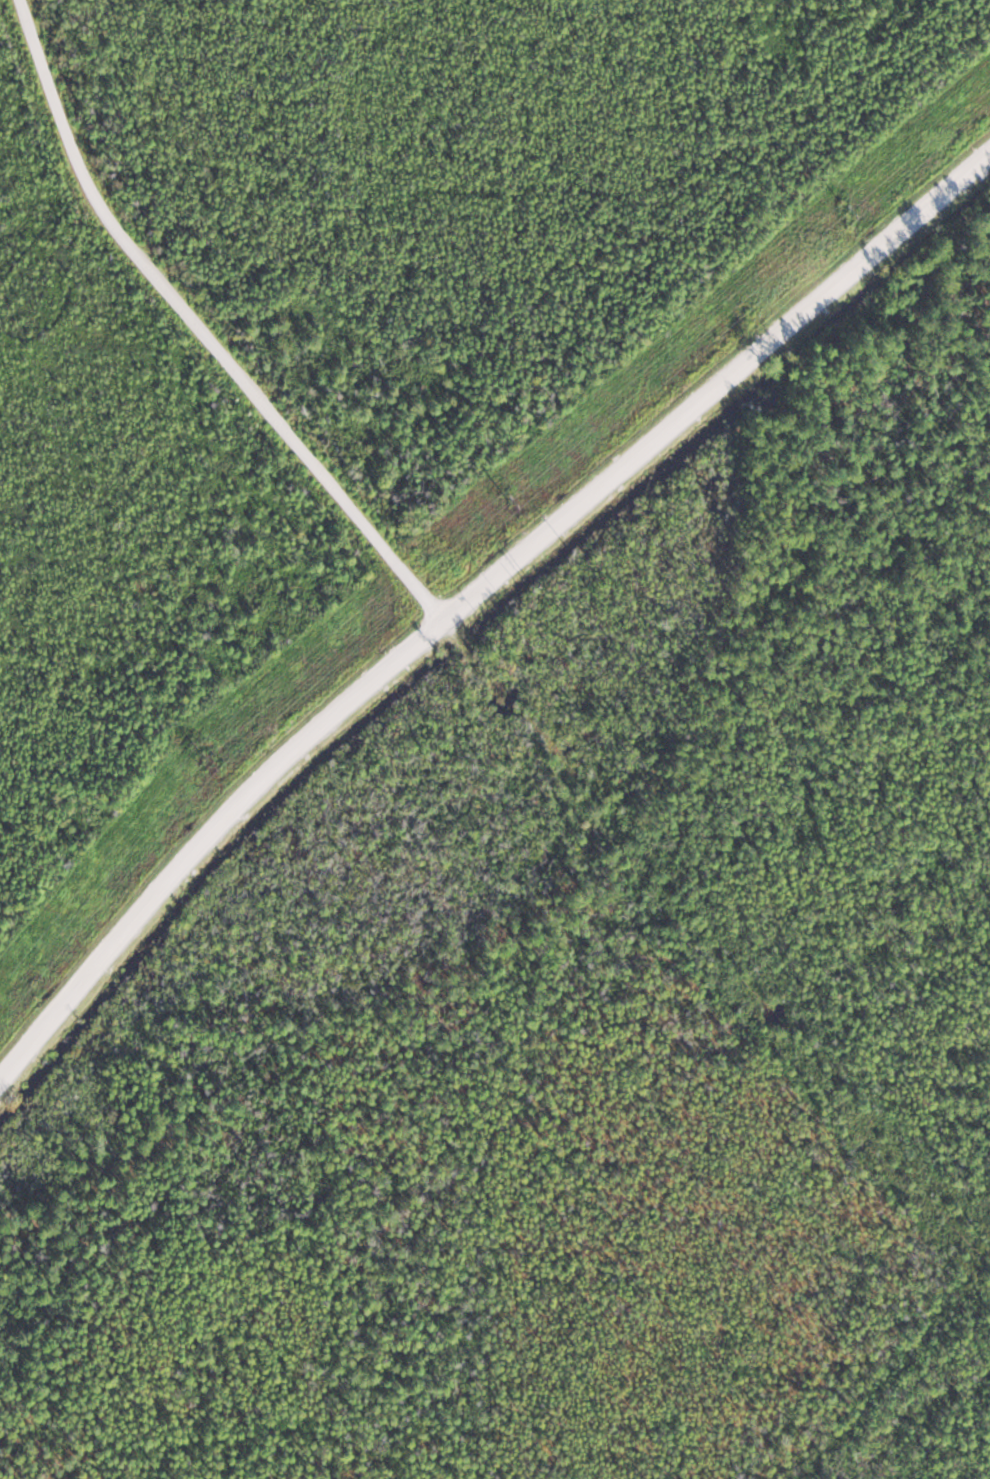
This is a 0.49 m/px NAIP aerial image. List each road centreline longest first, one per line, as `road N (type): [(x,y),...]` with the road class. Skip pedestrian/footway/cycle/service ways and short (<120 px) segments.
road 1 (residential): [(0,1080),(119,938),(303,742),(989,154)]
road 2 (track): [(447,618),(108,217),(77,160),(20,0)]

